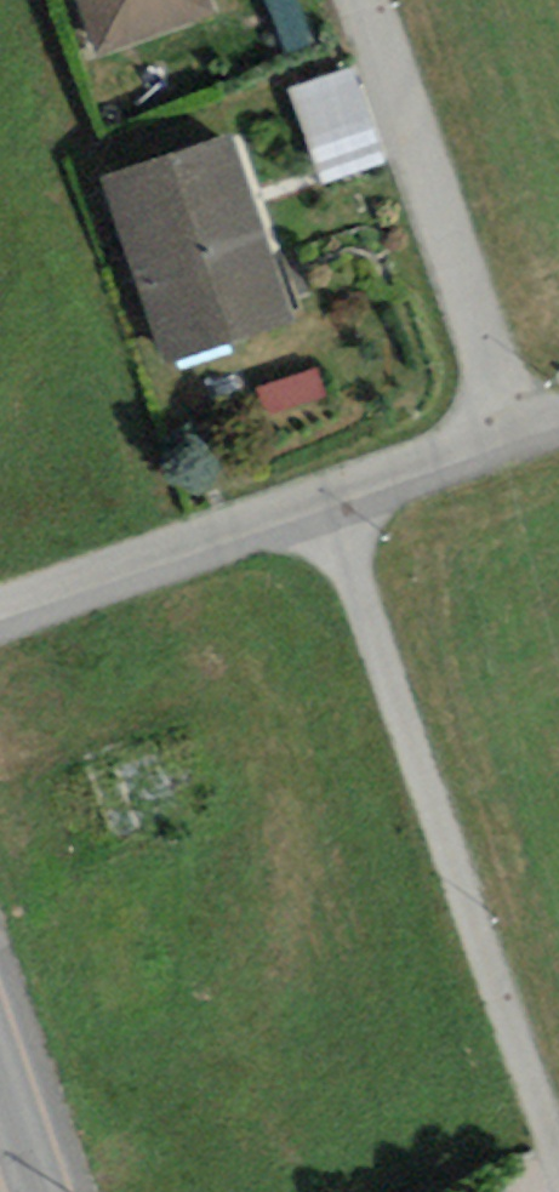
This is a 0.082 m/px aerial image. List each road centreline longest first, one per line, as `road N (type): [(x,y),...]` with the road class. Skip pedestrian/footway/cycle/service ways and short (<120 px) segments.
road 1 (residential): [(317,491),(558,1152)]
road 2 (residential): [(509,426),(364,0)]
road 3 (residential): [(0,598),(317,491)]
road 4 (residential): [(317,491),(509,426)]
road 5 (secondary): [(47,1191),(0,1058)]

